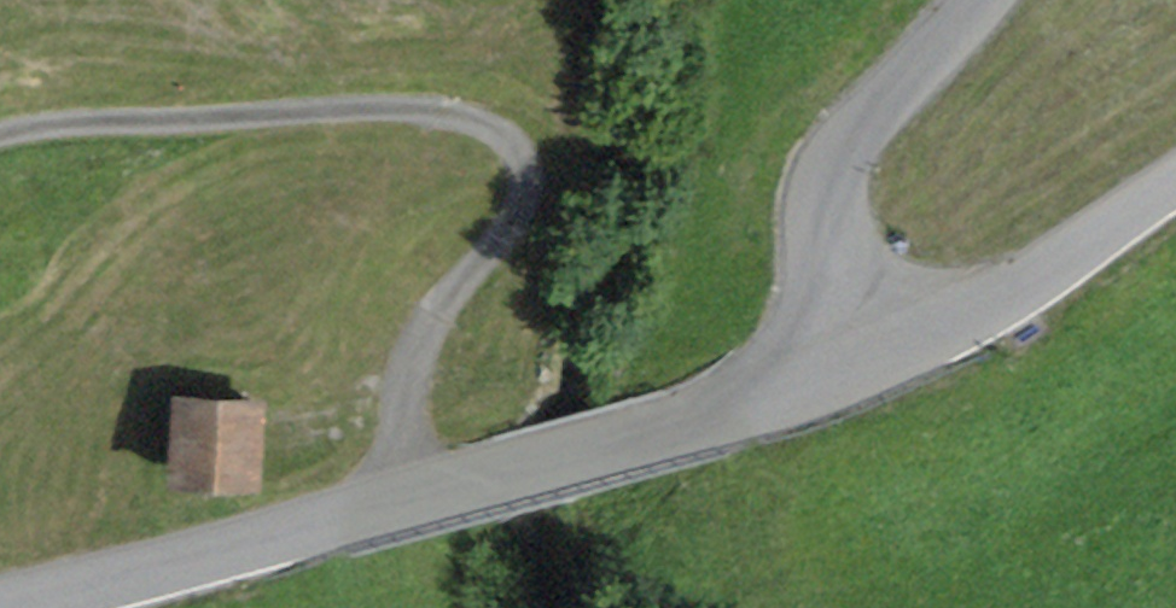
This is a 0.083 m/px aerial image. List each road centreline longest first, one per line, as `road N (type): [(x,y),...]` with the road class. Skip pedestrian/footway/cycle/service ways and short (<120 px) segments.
road 1 (track): [(0,140),(489,111),(537,175),(424,338),(414,446),(430,496)]
road 2 (tertiary): [(21,607),(680,428),(862,353)]
road 3 (tertiary): [(862,353),(834,275),(840,169),(989,0)]
road 4 (tertiary): [(862,353),(1000,298),(1175,179)]

